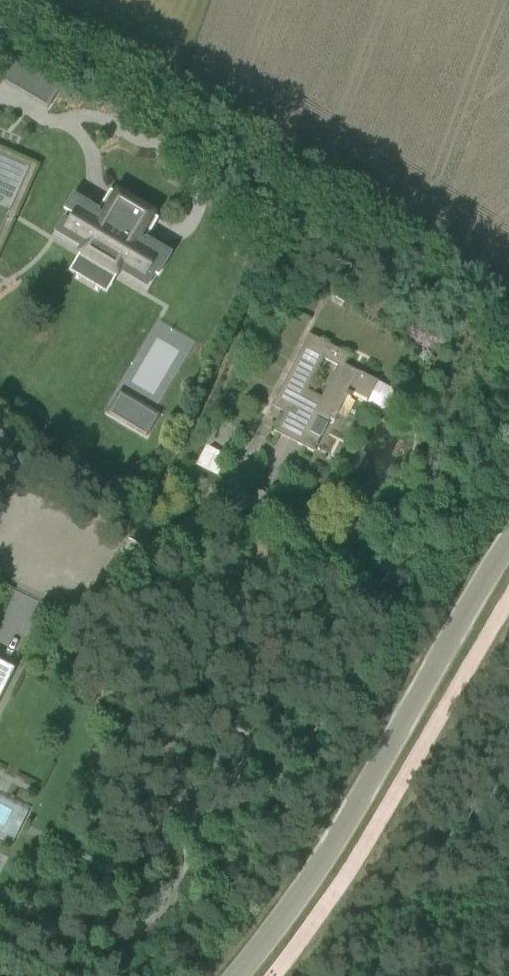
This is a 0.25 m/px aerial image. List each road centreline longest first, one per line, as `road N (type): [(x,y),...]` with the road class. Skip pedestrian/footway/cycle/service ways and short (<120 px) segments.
road 1 (tertiary): [(236,975),(317,870),(508,540)]

